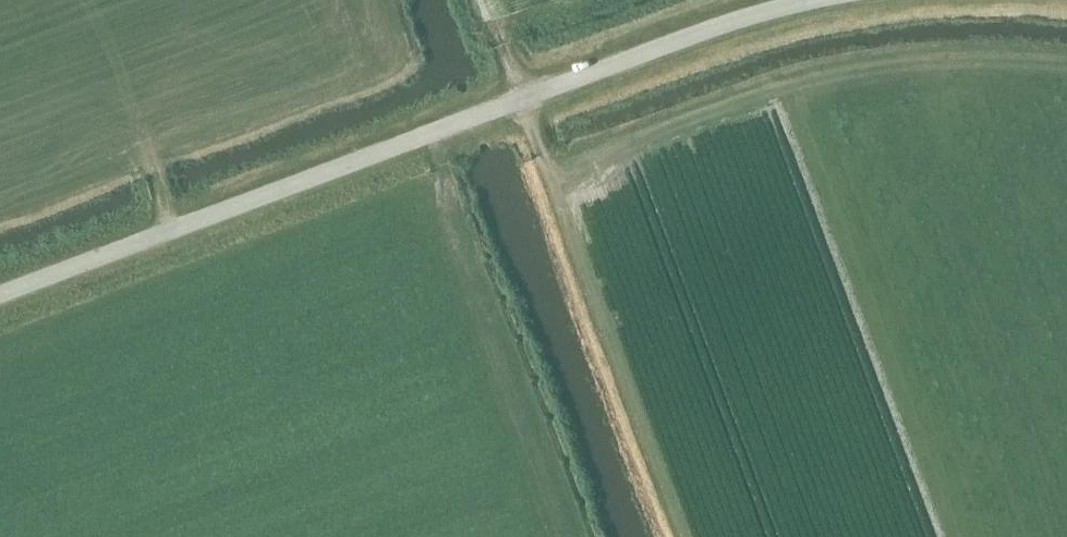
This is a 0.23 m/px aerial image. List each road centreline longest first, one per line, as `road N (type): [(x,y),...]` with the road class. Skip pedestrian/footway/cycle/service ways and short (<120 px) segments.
road 1 (unclassified): [(0,295),(668,46),(824,0)]

